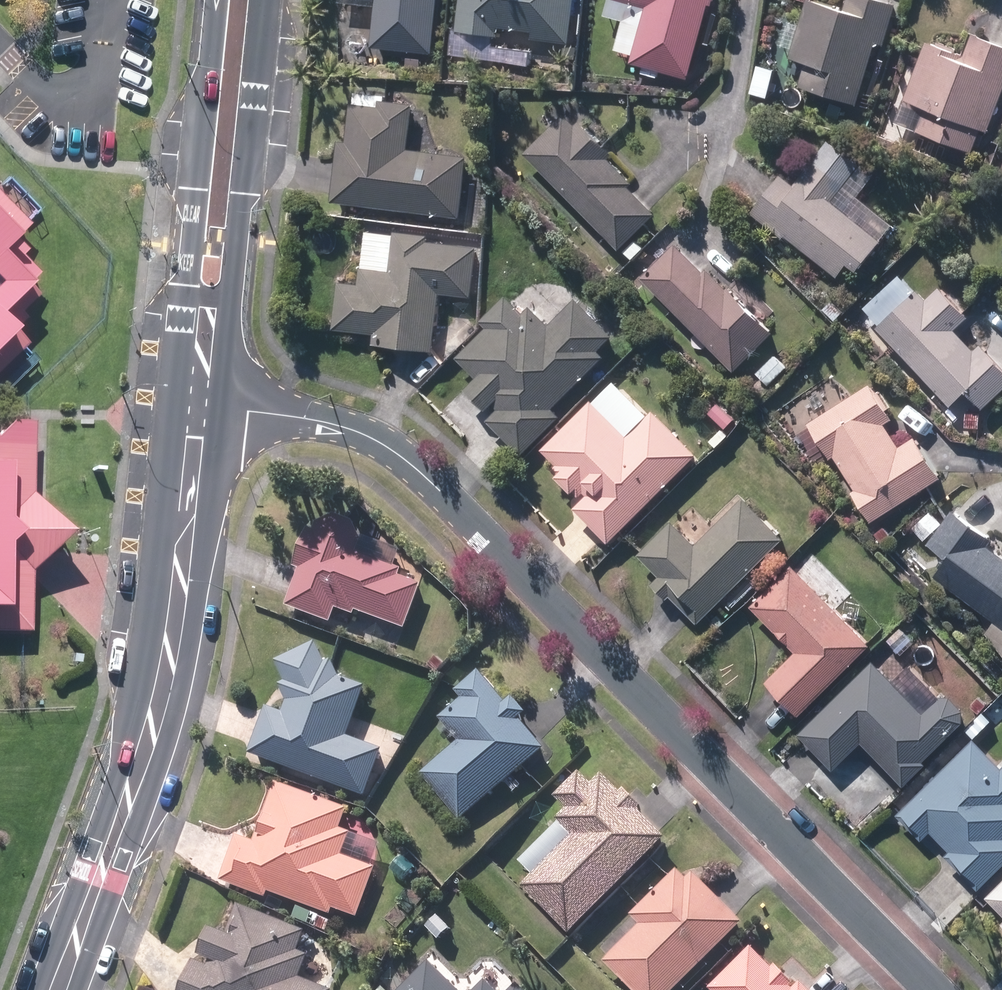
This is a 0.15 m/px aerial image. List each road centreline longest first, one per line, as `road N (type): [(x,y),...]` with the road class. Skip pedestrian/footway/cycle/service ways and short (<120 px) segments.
road 1 (residential): [(939,989),(410,463),(358,430),(206,408)]
road 2 (secondary): [(59,989),(172,652),(206,408)]
road 3 (secondary): [(267,0),(244,238),(206,408)]
road 4 (secondary): [(206,408),(186,247),(211,0)]

